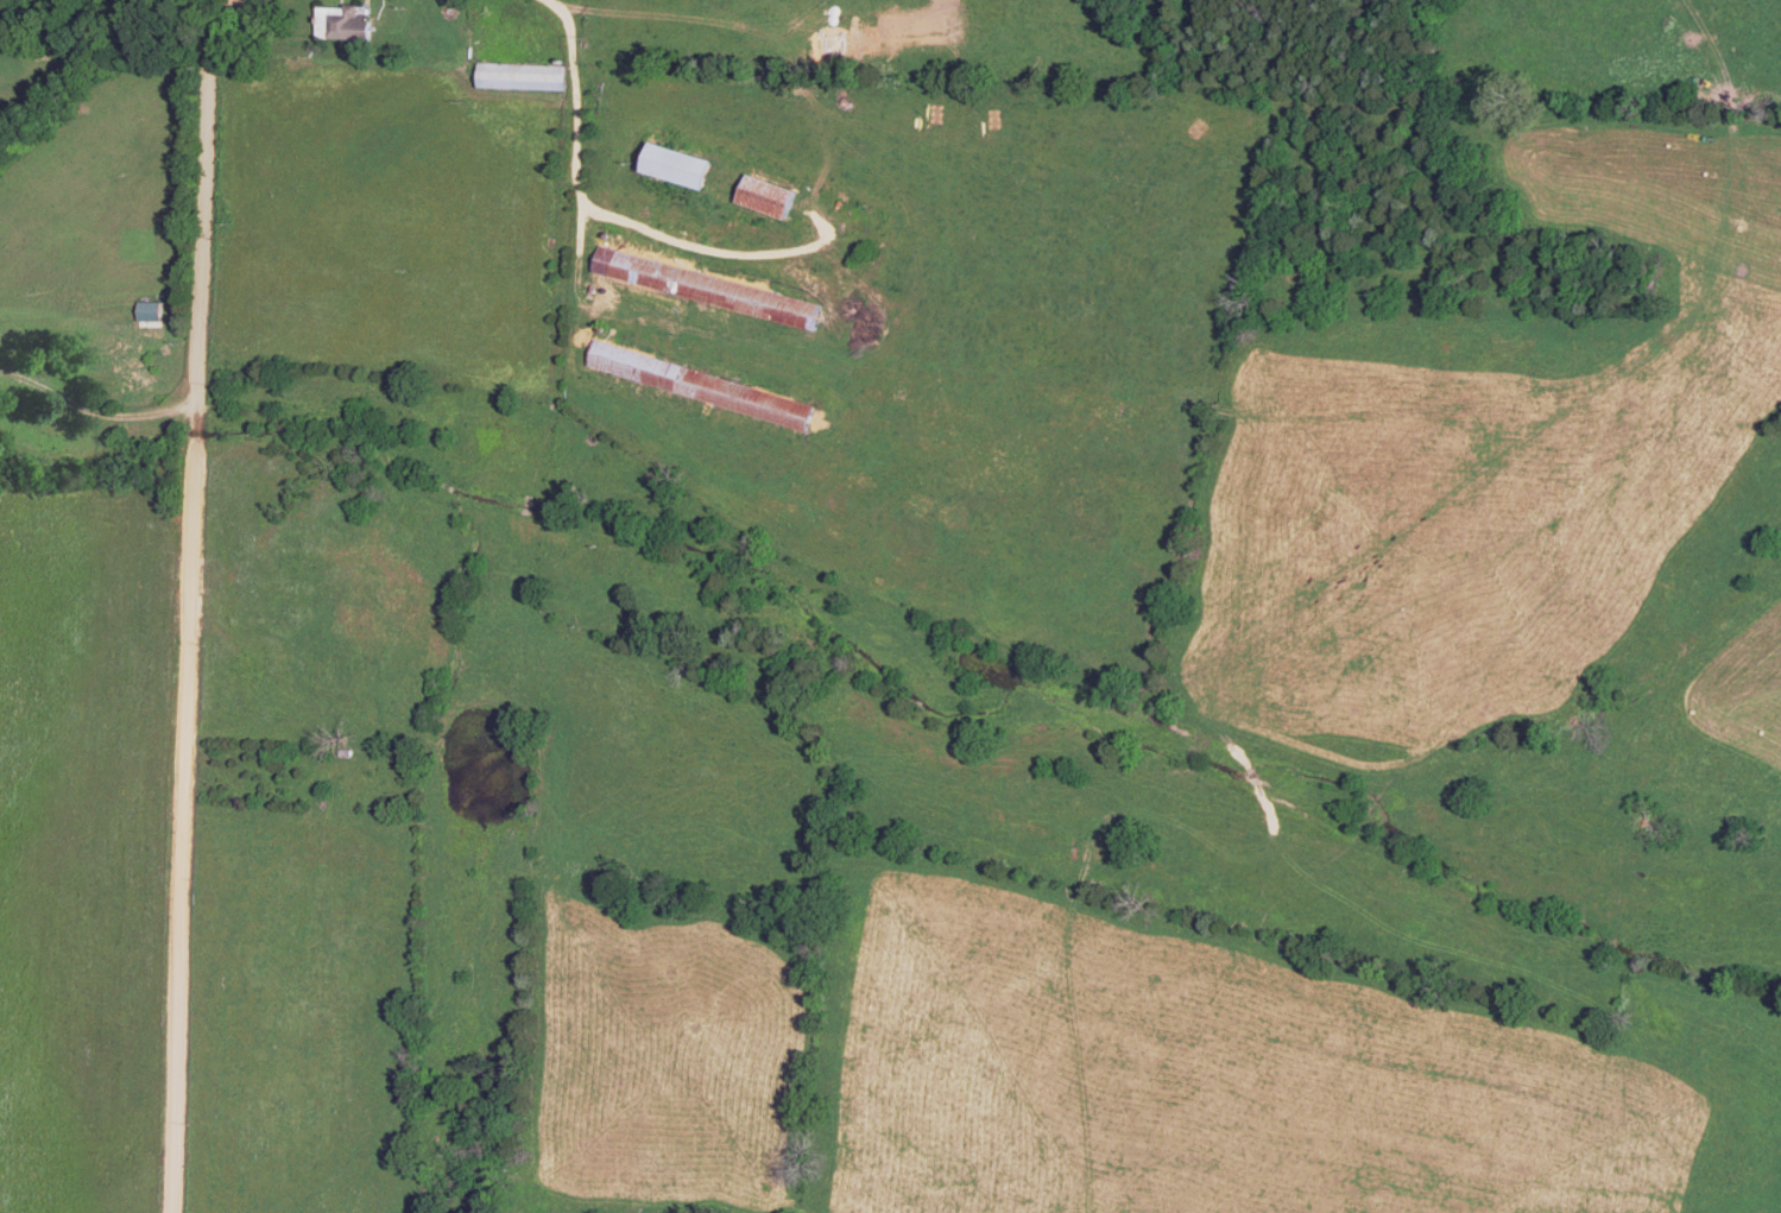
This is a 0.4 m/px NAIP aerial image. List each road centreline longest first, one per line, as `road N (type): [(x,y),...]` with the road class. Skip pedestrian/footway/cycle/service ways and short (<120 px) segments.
road 1 (residential): [(187,1212),(228,94),(304,0)]

